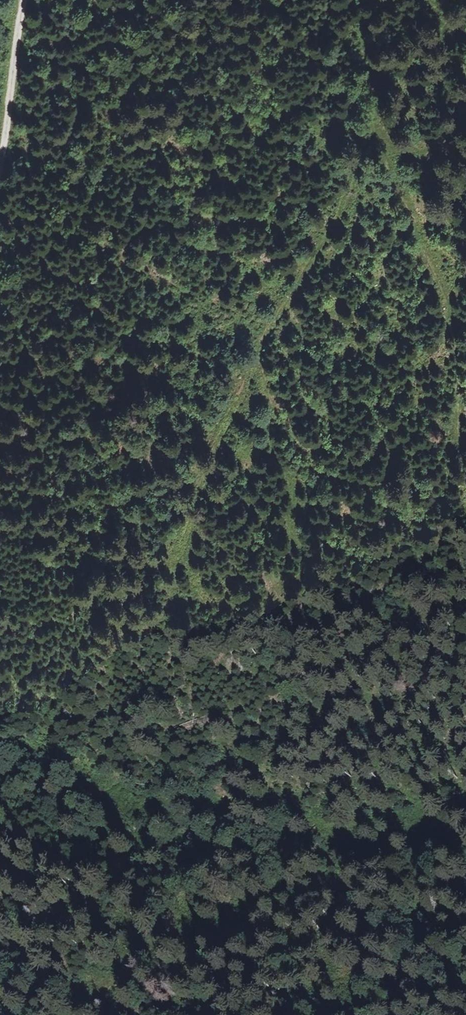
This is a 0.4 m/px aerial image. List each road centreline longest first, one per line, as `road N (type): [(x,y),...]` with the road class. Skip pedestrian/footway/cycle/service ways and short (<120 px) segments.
road 1 (track): [(0,170),(26,0)]

